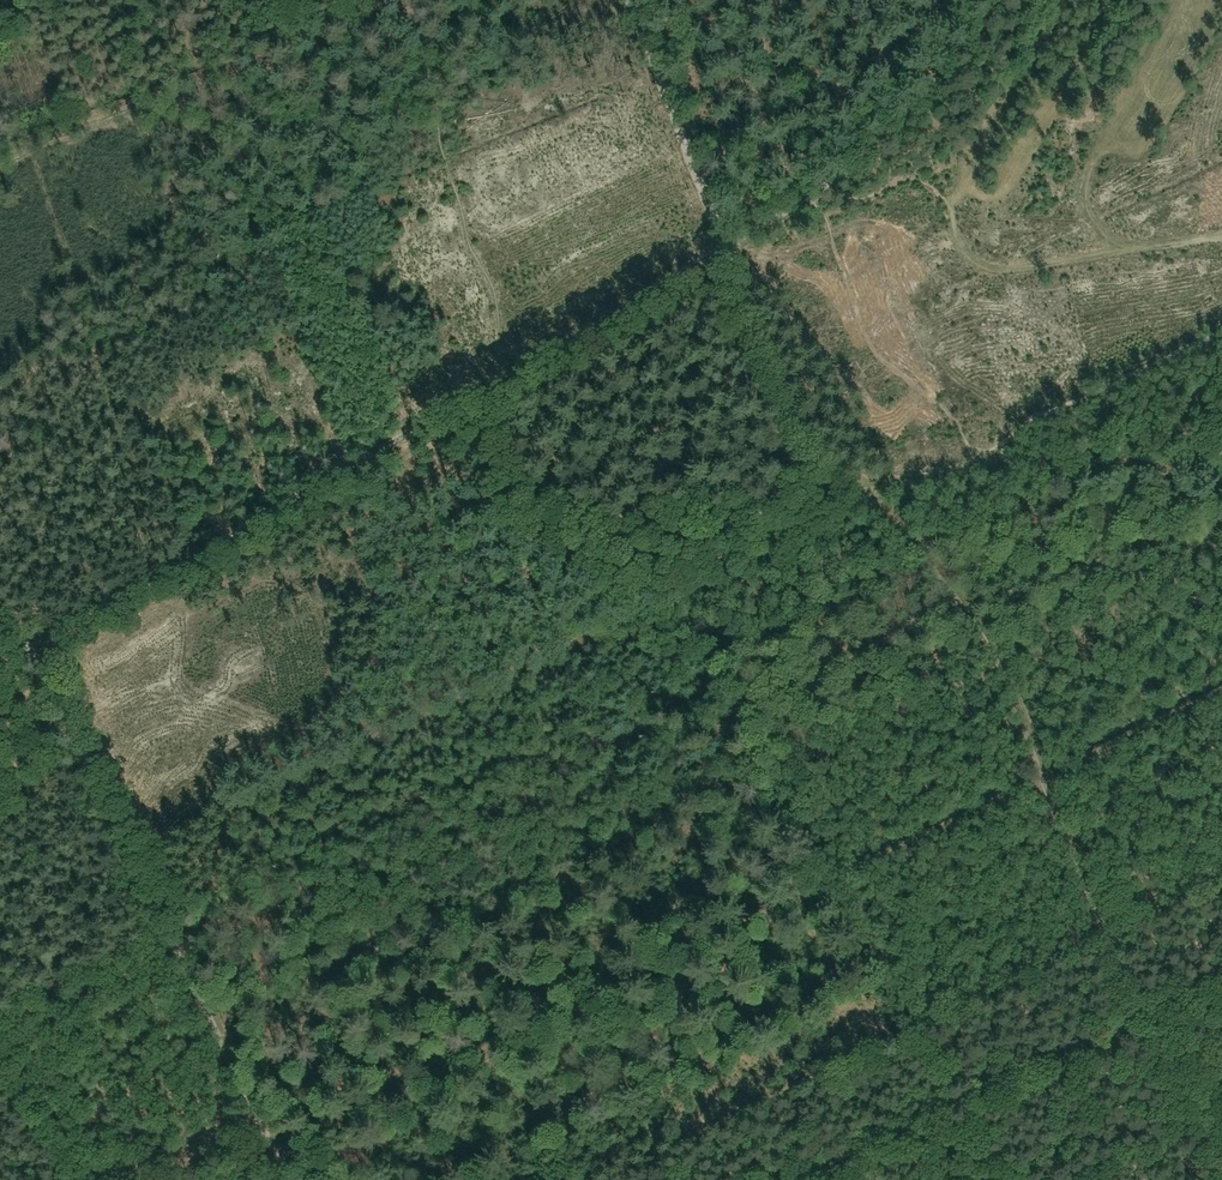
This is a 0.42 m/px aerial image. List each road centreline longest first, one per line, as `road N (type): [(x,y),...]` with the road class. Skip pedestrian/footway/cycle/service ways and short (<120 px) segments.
road 1 (track): [(989,0),(916,93),(814,198),(0,666)]
road 2 (track): [(725,254),(746,346),(778,400),(929,565),(982,638),(1086,901),(1221,1168)]
road 3 (track): [(280,1179),(0,615)]
road 4 (track): [(725,254),(627,0)]

